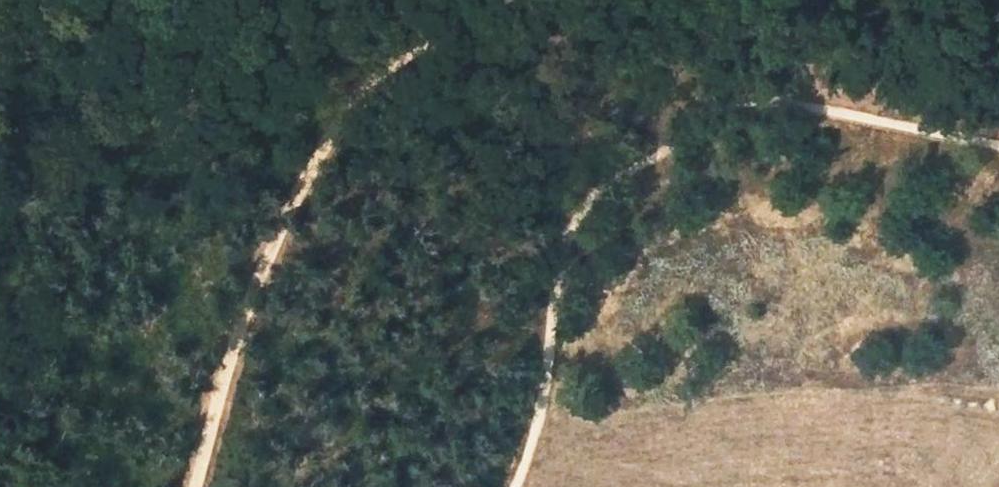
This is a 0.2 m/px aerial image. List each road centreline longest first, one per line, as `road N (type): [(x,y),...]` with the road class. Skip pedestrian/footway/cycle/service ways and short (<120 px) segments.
road 1 (track): [(998,145),(781,101),(708,109),(676,143),(588,189),(562,235),(546,377),(513,486)]
road 2 (track): [(195,486),(244,306),(297,186),(386,69),(470,16),(545,0)]

